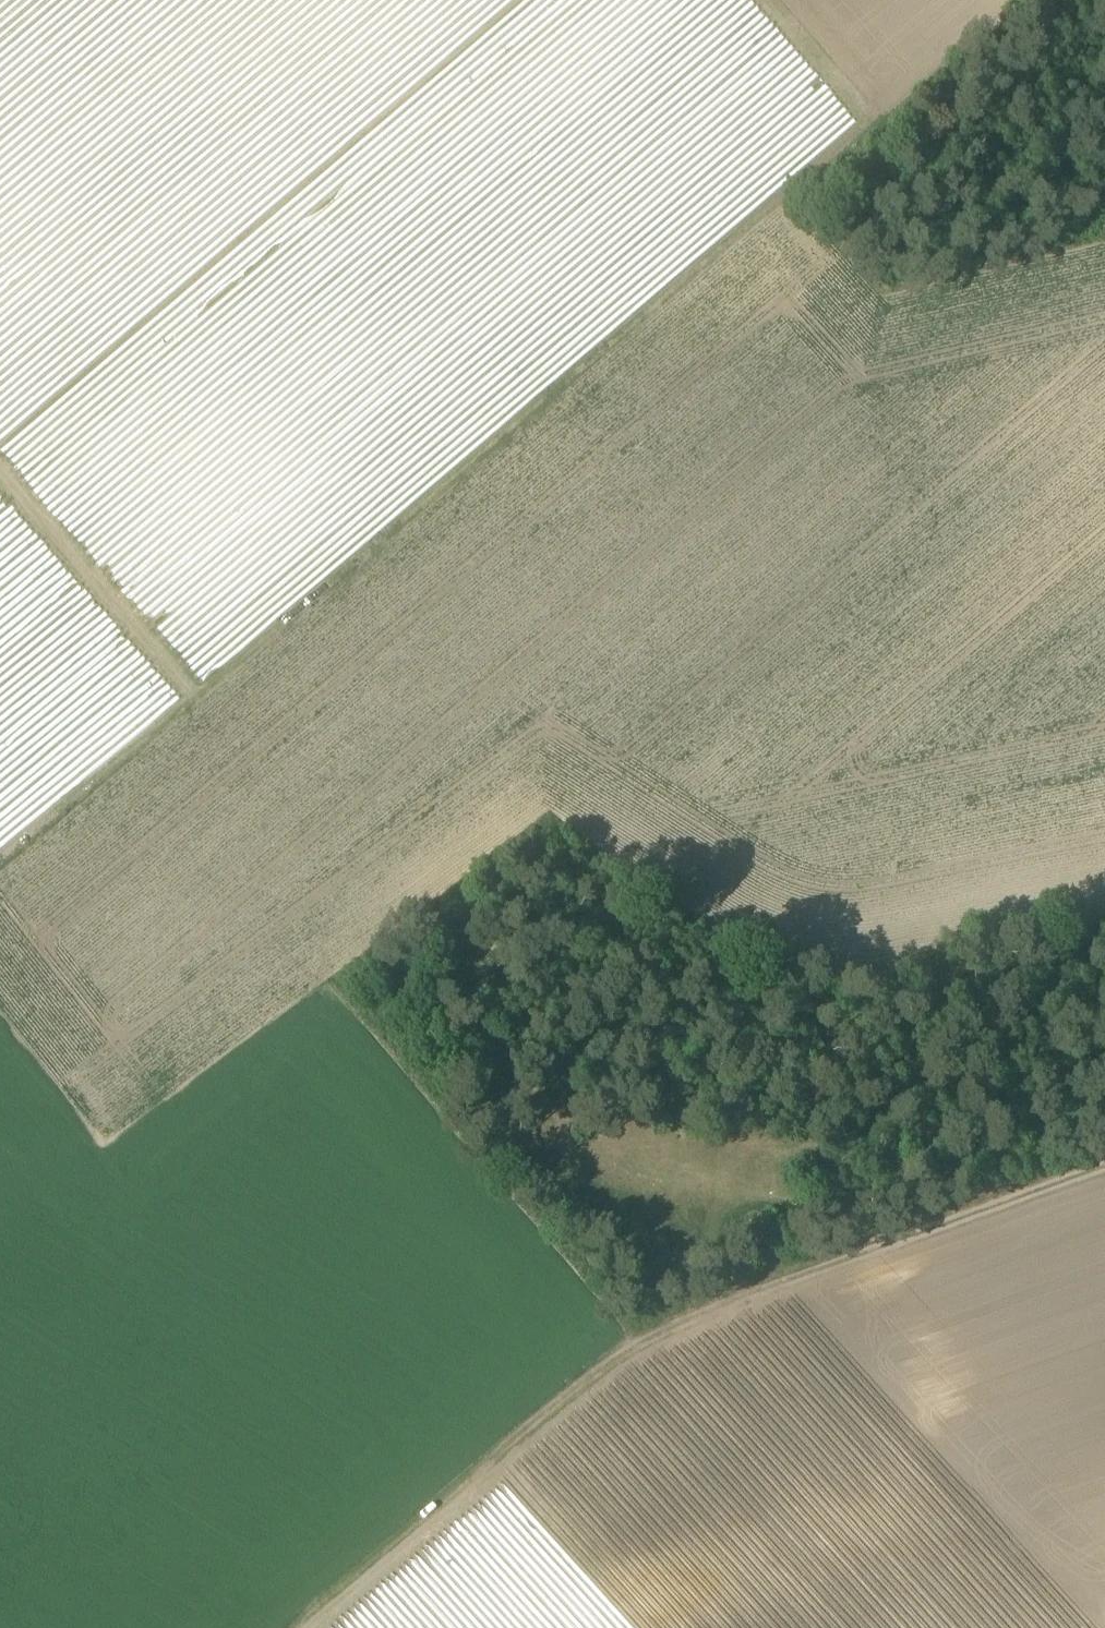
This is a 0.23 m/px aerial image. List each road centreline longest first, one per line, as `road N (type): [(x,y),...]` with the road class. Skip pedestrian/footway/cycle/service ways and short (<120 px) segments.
road 1 (track): [(1104,1176),(699,1318),(593,1372),(288,1627)]

